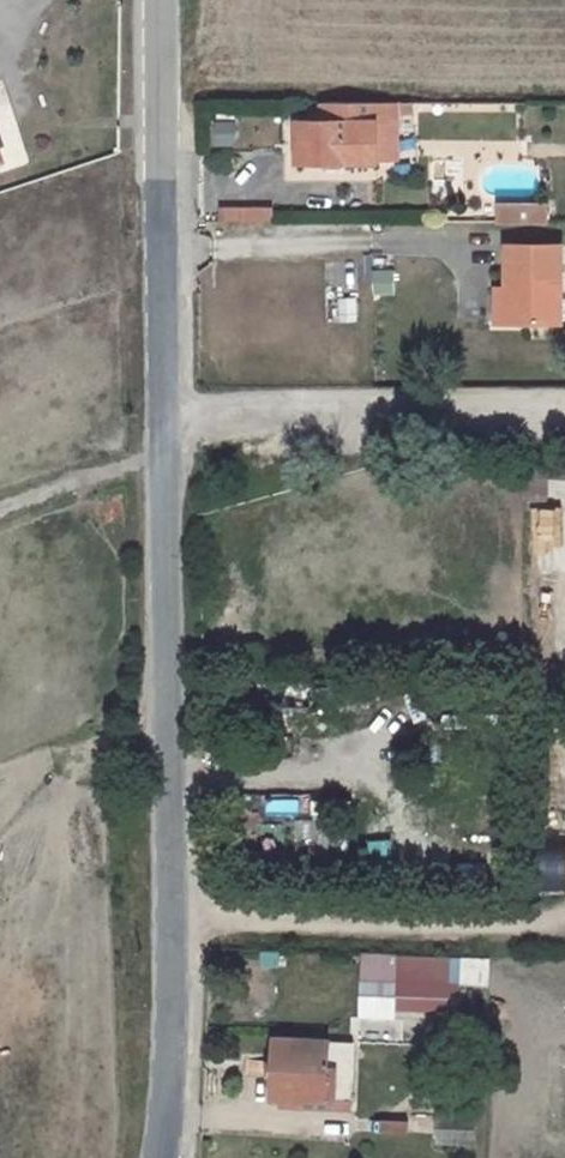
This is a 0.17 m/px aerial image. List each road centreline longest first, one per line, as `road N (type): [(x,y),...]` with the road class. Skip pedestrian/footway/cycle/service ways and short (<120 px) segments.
road 1 (unclassified): [(165,1157),(169,498),(161,0)]

